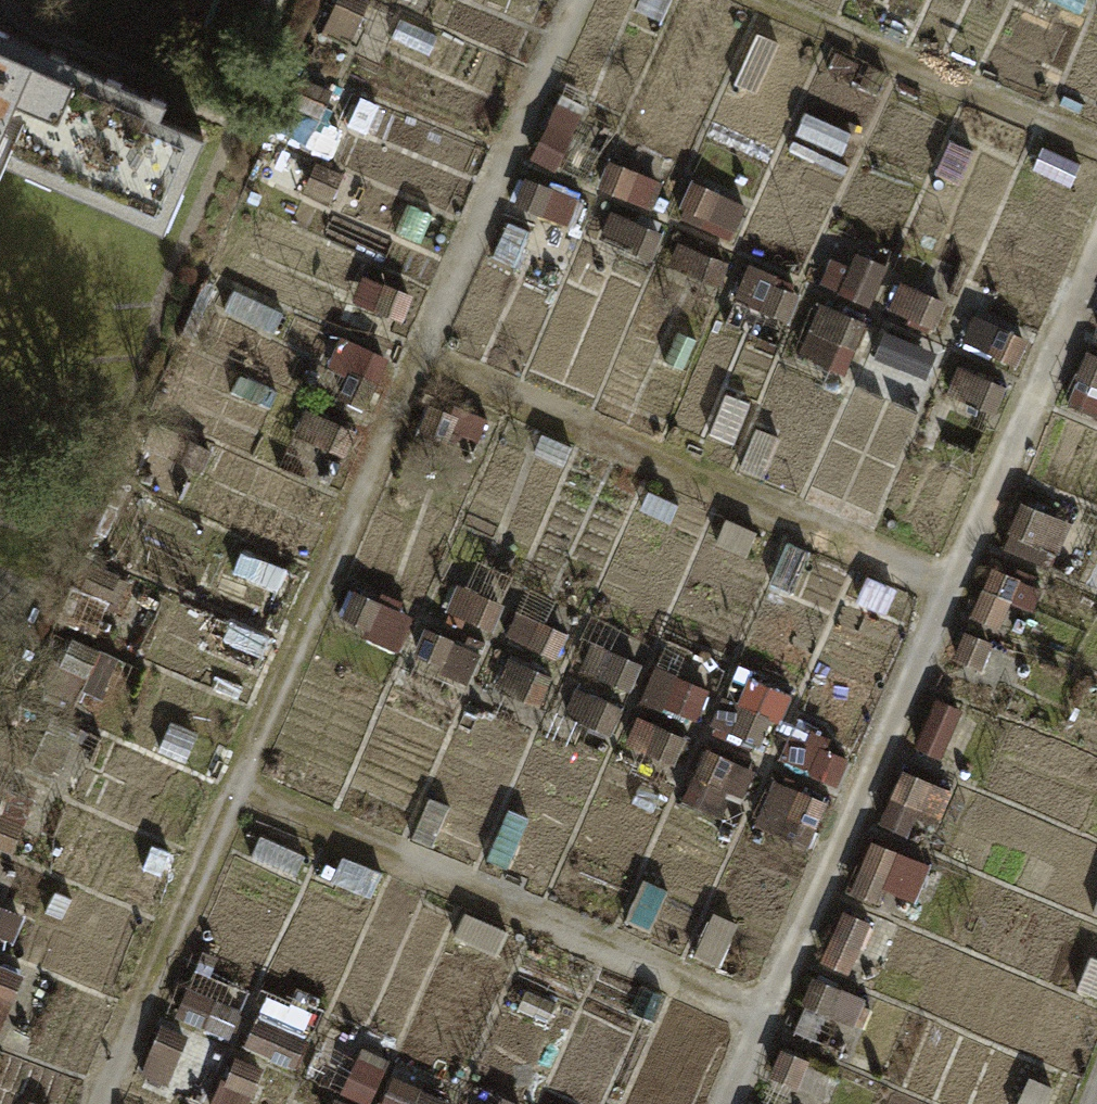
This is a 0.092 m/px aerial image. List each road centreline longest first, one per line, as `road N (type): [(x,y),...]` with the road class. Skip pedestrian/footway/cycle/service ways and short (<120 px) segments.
road 1 (track): [(583,0),(101,1103)]
road 2 (track): [(1096,261),(727,1103)]
road 3 (track): [(420,366),(951,593)]
road 4 (track): [(236,795),(764,1019)]
road 5 (track): [(749,0),(1096,154)]

